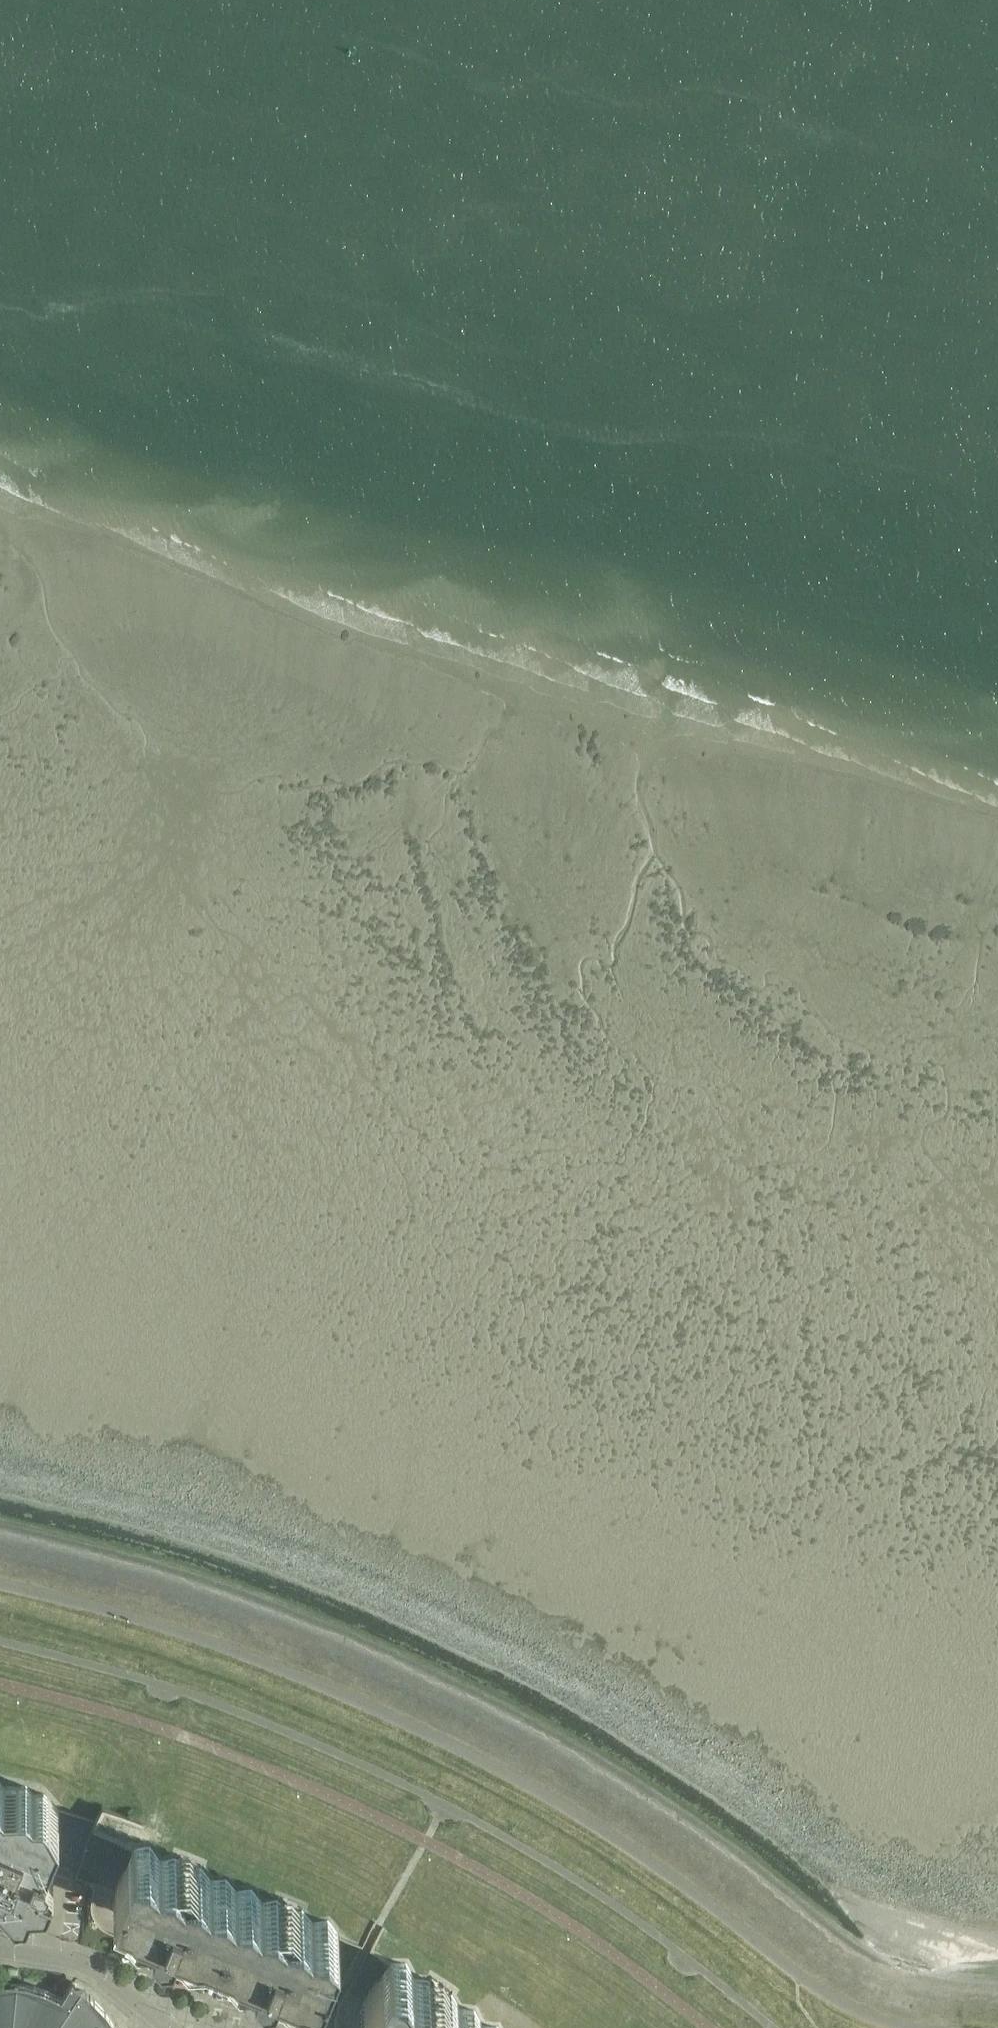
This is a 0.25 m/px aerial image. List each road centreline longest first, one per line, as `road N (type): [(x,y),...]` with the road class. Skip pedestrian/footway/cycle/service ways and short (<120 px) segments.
road 1 (residential): [(0,1947),(107,1974),(171,2027)]

